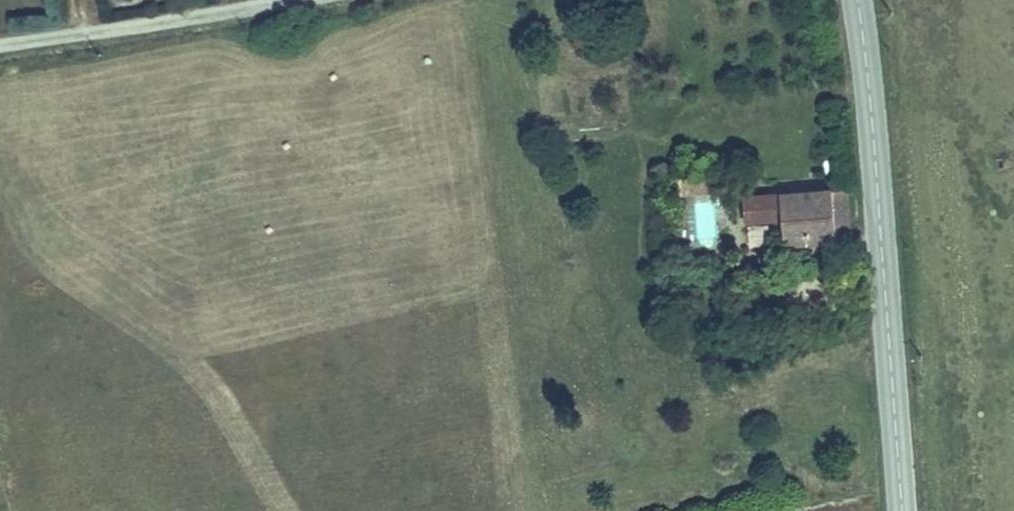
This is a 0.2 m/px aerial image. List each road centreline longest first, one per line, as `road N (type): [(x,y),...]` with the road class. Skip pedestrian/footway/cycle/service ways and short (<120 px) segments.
road 1 (tertiary): [(855,0),(900,510)]

